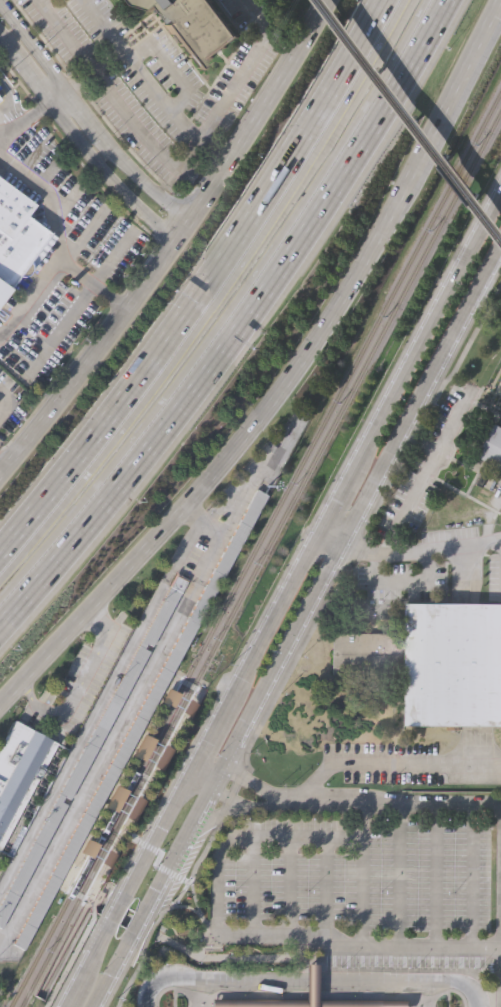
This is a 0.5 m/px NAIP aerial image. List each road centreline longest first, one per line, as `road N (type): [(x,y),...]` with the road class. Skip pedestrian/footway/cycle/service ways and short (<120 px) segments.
road 1 (residential): [(0,959),(219,553),(205,528),(0,912)]
road 2 (motorway): [(0,624),(266,286),(444,0)]
road 3 (motorway): [(0,593),(251,273),(422,0)]
road 4 (motorway): [(403,0),(182,350),(0,577)]
road 5 (secondary): [(0,707),(194,513),(252,441),(328,336),(424,168)]
road 6 (motorway): [(383,0),(222,264),(0,554)]
road 7 (secondary): [(217,777),(500,238)]
road 8 (secondary): [(328,0),(184,244),(81,388),(0,479)]
road 9 (secondary): [(500,184),(342,486)]
road 10 (tertiary): [(197,224),(121,165),(0,16)]
road 11 (secondary): [(194,765),(71,991)]
road 12 (secondary): [(319,530),(220,715)]
road 13 (tertiary): [(47,102),(135,208),(184,244)]
road 14 (secondary): [(424,168),(500,9)]
road 15 (secondary): [(149,907),(217,777)]

